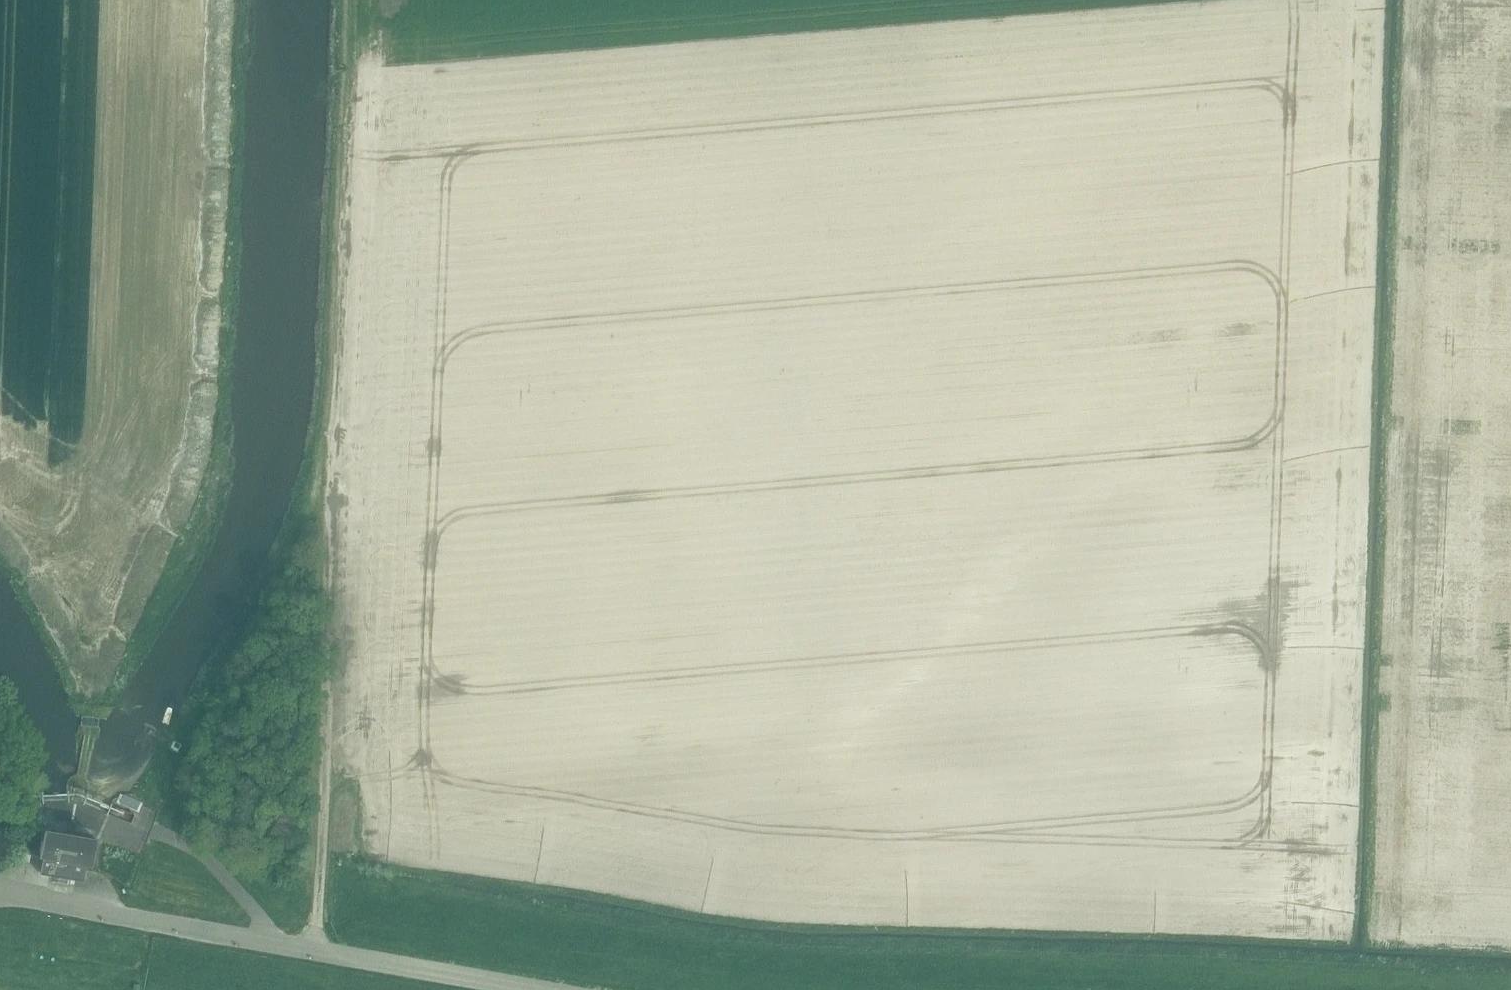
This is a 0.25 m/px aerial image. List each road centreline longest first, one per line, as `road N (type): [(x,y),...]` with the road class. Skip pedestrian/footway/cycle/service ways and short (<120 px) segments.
road 1 (unclassified): [(515,989),(0,895)]

